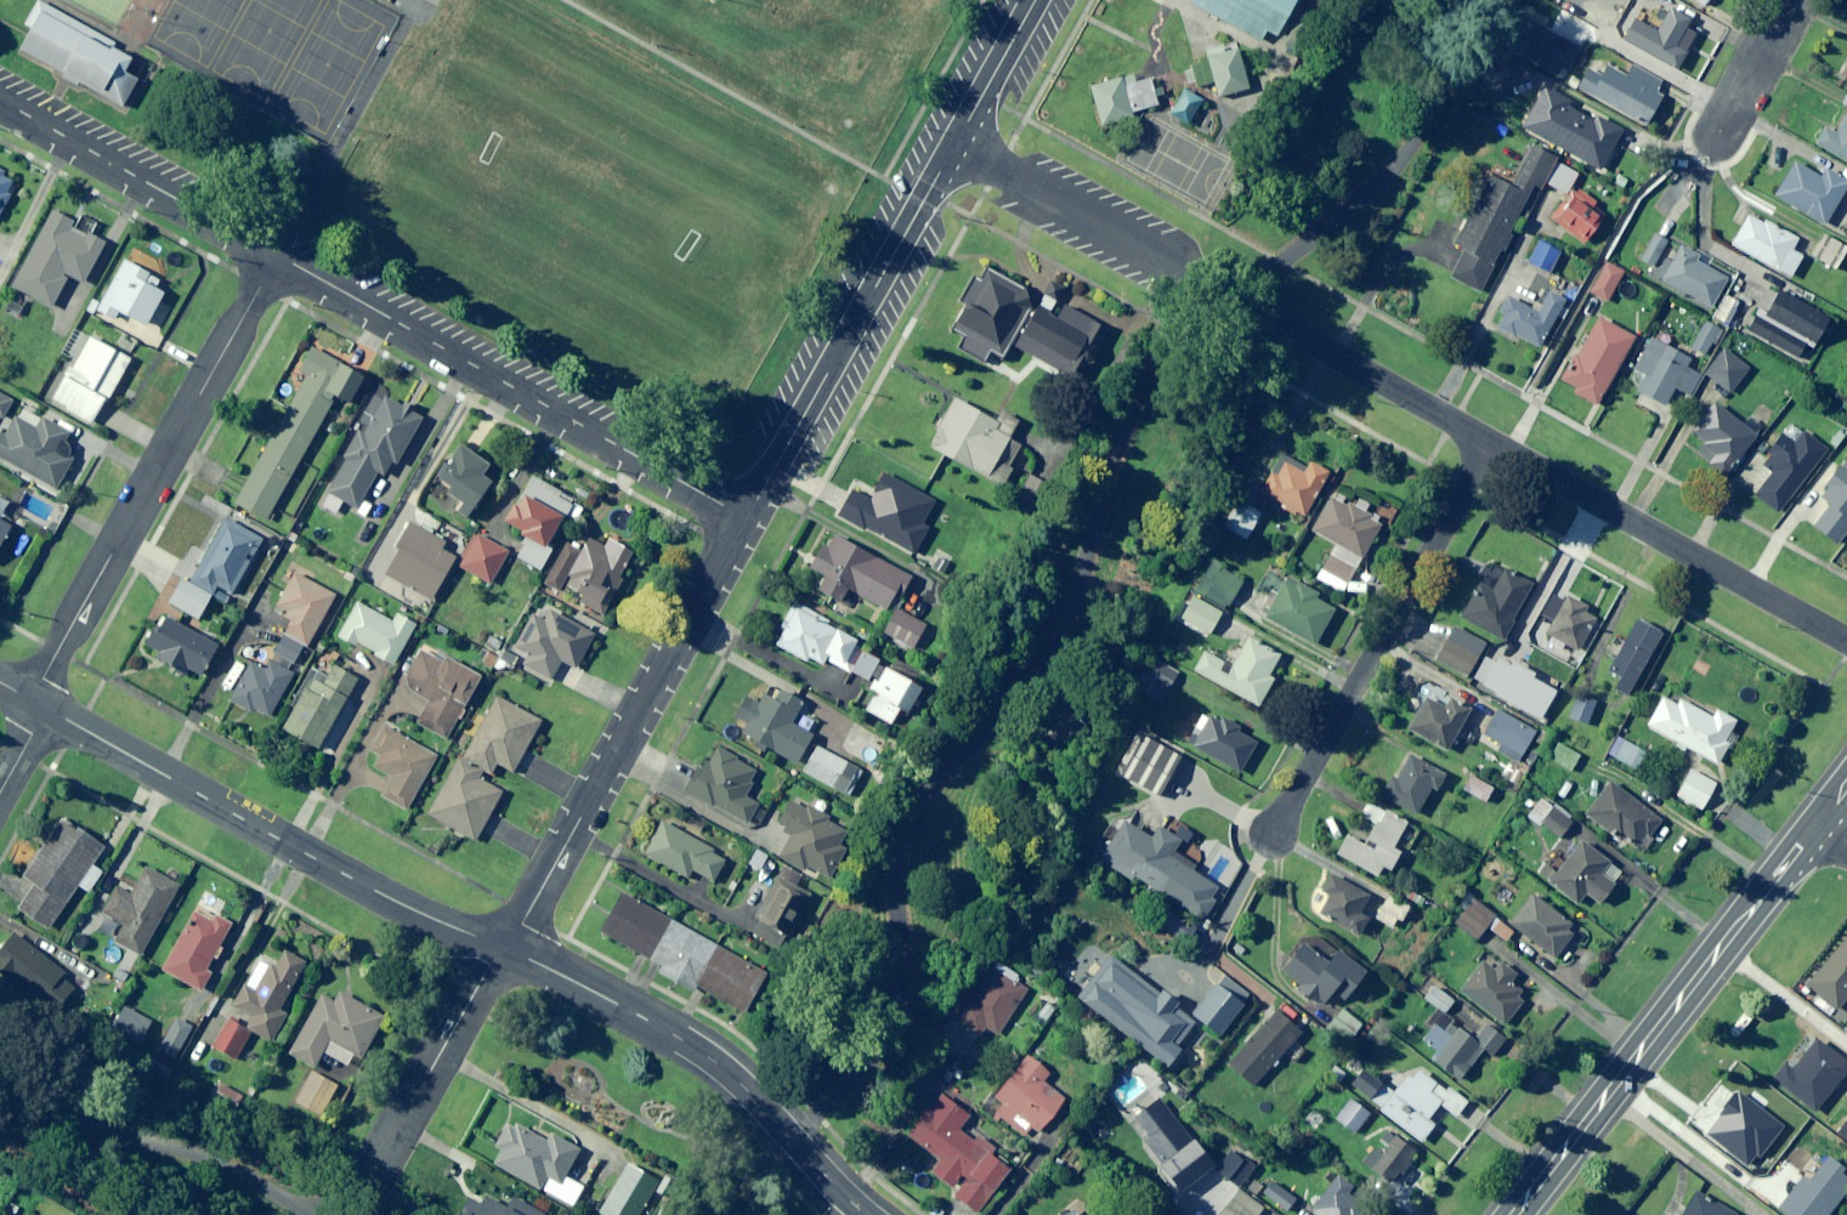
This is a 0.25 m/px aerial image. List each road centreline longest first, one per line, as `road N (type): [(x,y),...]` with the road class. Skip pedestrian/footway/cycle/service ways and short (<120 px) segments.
road 1 (residential): [(1497,447),(955,145)]
road 2 (residential): [(277,254),(747,520)]
road 3 (residential): [(41,705),(380,892),(503,948)]
road 4 (residential): [(277,254),(44,676),(41,705)]
road 5 (residential): [(503,948),(747,520)]
road 6 (tertiary): [(1517,1214),(1817,830)]
road 7 (residential): [(503,948),(678,1035),(720,1066),(761,1099),(867,1214)]
road 8 (residential): [(1270,843),(1497,447)]
road 9 (residential): [(747,520),(955,145)]
road 10 (residential): [(1846,646),(1497,447)]
road 11 (residential): [(0,99),(277,254)]
road 12 (residential): [(369,1198),(503,948)]
road 13 (residential): [(1714,150),(1799,0)]
road 14 (residential): [(955,145),(1036,0)]

